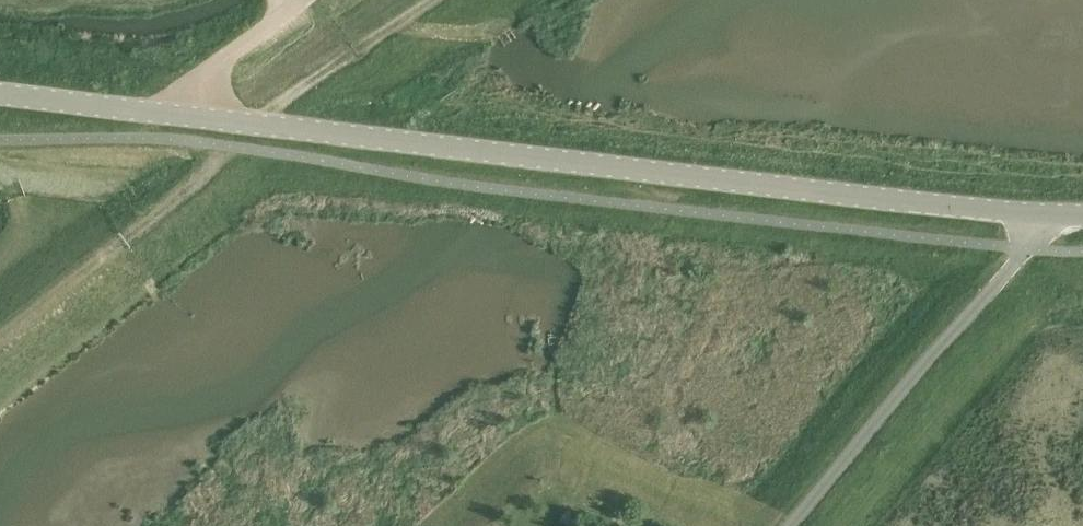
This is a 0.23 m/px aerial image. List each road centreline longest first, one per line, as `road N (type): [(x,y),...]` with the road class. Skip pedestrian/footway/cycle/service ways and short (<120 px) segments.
road 1 (secondary): [(0,93),(1053,213)]
road 2 (residential): [(798,525),(1053,213)]
road 3 (track): [(430,0),(290,94),(266,122)]

